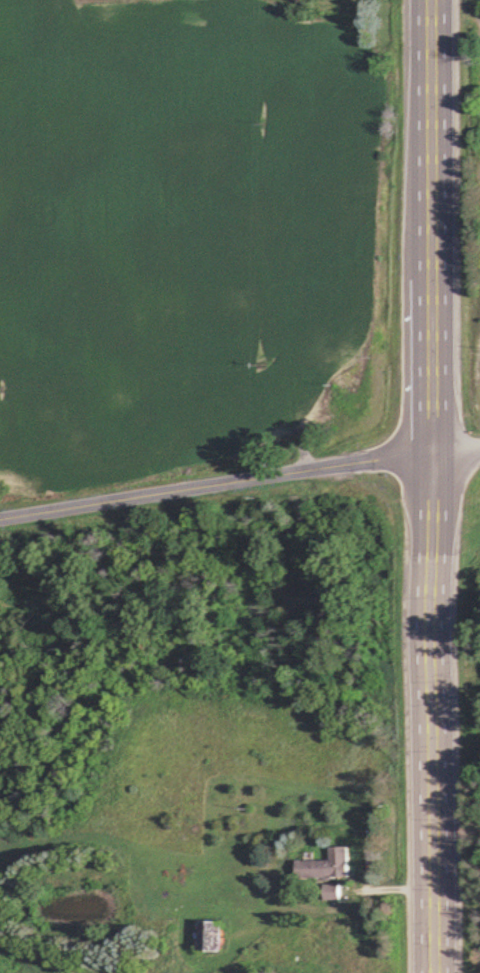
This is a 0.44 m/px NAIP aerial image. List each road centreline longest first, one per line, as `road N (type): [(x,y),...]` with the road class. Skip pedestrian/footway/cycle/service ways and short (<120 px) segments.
road 1 (secondary): [(434,972),(433,0)]
road 2 (residential): [(0,520),(479,445)]

